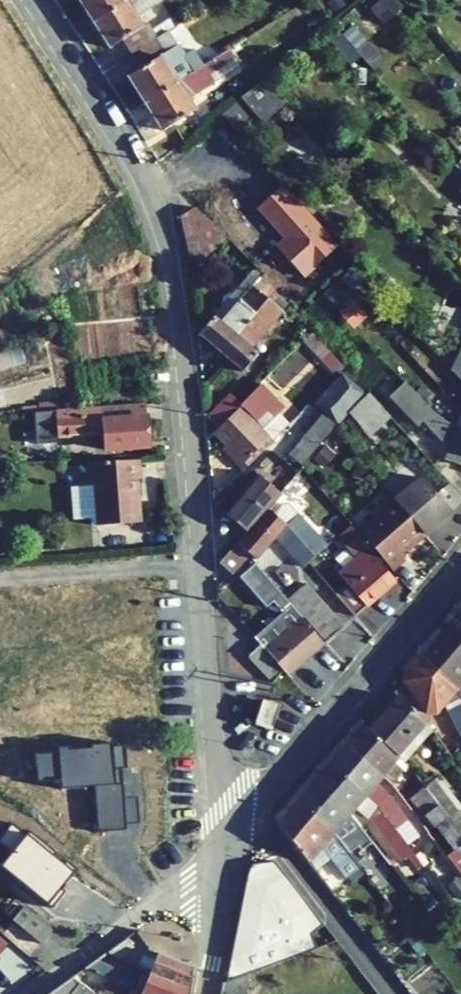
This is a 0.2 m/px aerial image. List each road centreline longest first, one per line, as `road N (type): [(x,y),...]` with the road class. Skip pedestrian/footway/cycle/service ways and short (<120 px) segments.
road 1 (residential): [(221,846),(167,248),(141,177),(30,0)]
road 2 (residential): [(460,573),(221,846)]
road 3 (residential): [(30,993),(221,846)]
road 4 (residential): [(221,846),(207,993)]

